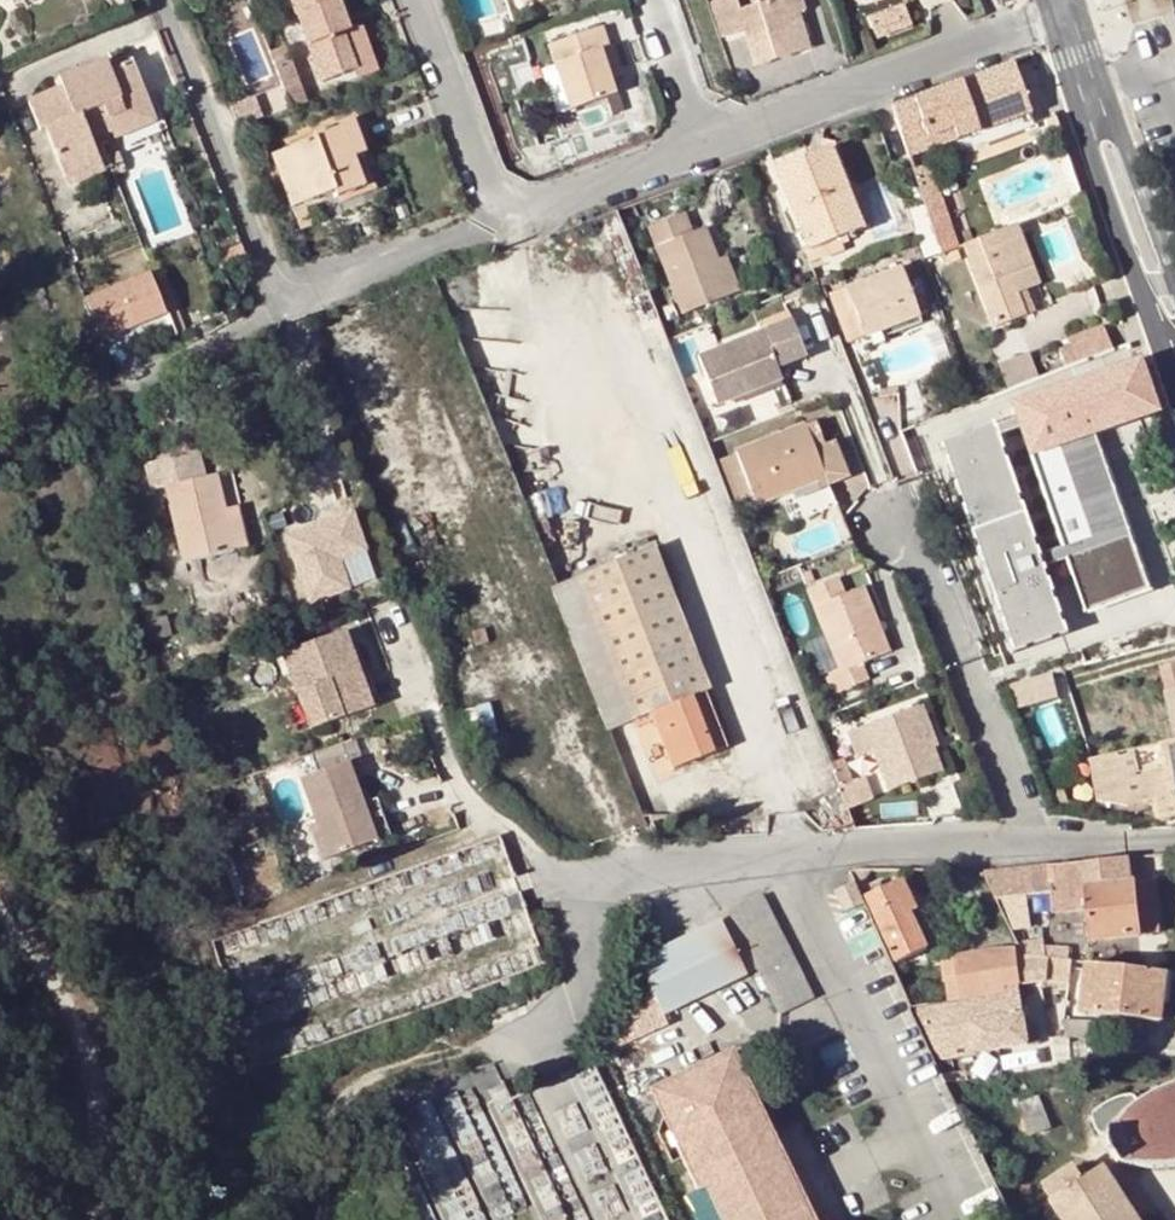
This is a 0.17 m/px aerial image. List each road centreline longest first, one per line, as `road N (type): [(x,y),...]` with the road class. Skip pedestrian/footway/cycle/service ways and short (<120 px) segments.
road 1 (unclassified): [(959,1219),(782,855)]
road 2 (secondary): [(1050,24),(1174,378)]
road 3 (unclassified): [(528,1033),(568,1010),(580,993),(581,907),(600,879),(782,855)]
road 4 (residential): [(707,140),(1050,24)]
road 5 (track): [(0,893),(73,1006),(85,1039),(98,1219)]
road 6 (residential): [(1036,839),(930,566),(901,525)]
road 7 (residential): [(163,0),(267,270),(288,304)]
road 8 (track): [(318,1219),(345,1088),(528,1033)]
road 9 (secondary): [(1174,275),(1081,16)]
road 10 (unclassified): [(782,855),(1036,839)]
road 11 (residential): [(416,0),(496,223)]
road 12 (residential): [(496,223),(707,140)]
road 13 (residential): [(288,304),(496,223)]
road 14 (residential): [(137,375),(288,304)]
road 15 (residential): [(659,0),(707,140)]
road 16 (unclassified): [(1036,839),(1174,838)]

